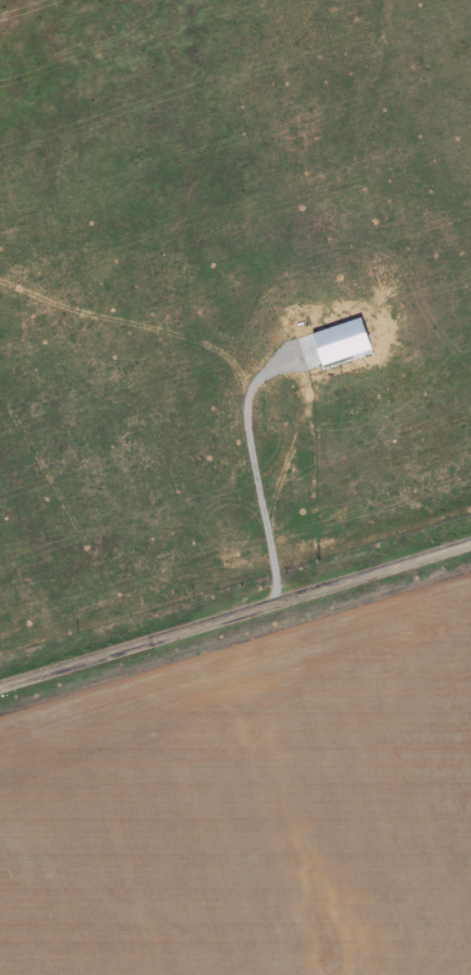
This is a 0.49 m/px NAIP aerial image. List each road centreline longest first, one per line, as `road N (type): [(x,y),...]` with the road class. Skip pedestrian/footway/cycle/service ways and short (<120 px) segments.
road 1 (tertiary): [(0,693),(470,552)]

